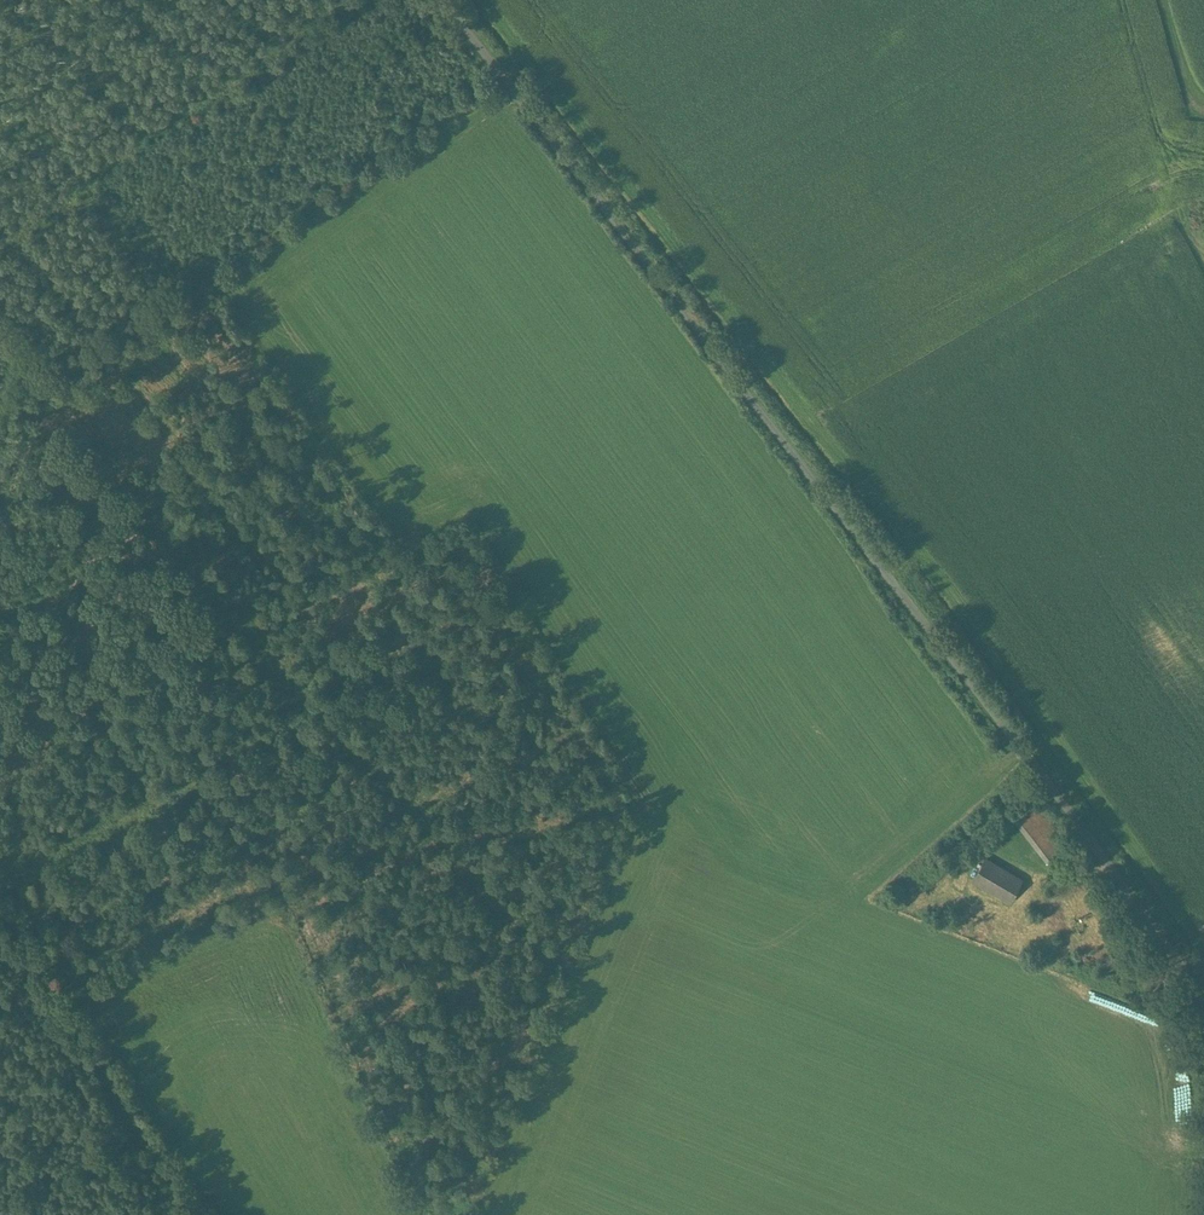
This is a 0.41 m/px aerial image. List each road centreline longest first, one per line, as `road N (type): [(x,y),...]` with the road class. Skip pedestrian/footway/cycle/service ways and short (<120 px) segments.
road 1 (unclassified): [(1203,996),(1031,758),(442,0)]
road 2 (track): [(504,79),(70,373)]
road 3 (track): [(198,1214),(0,902)]

